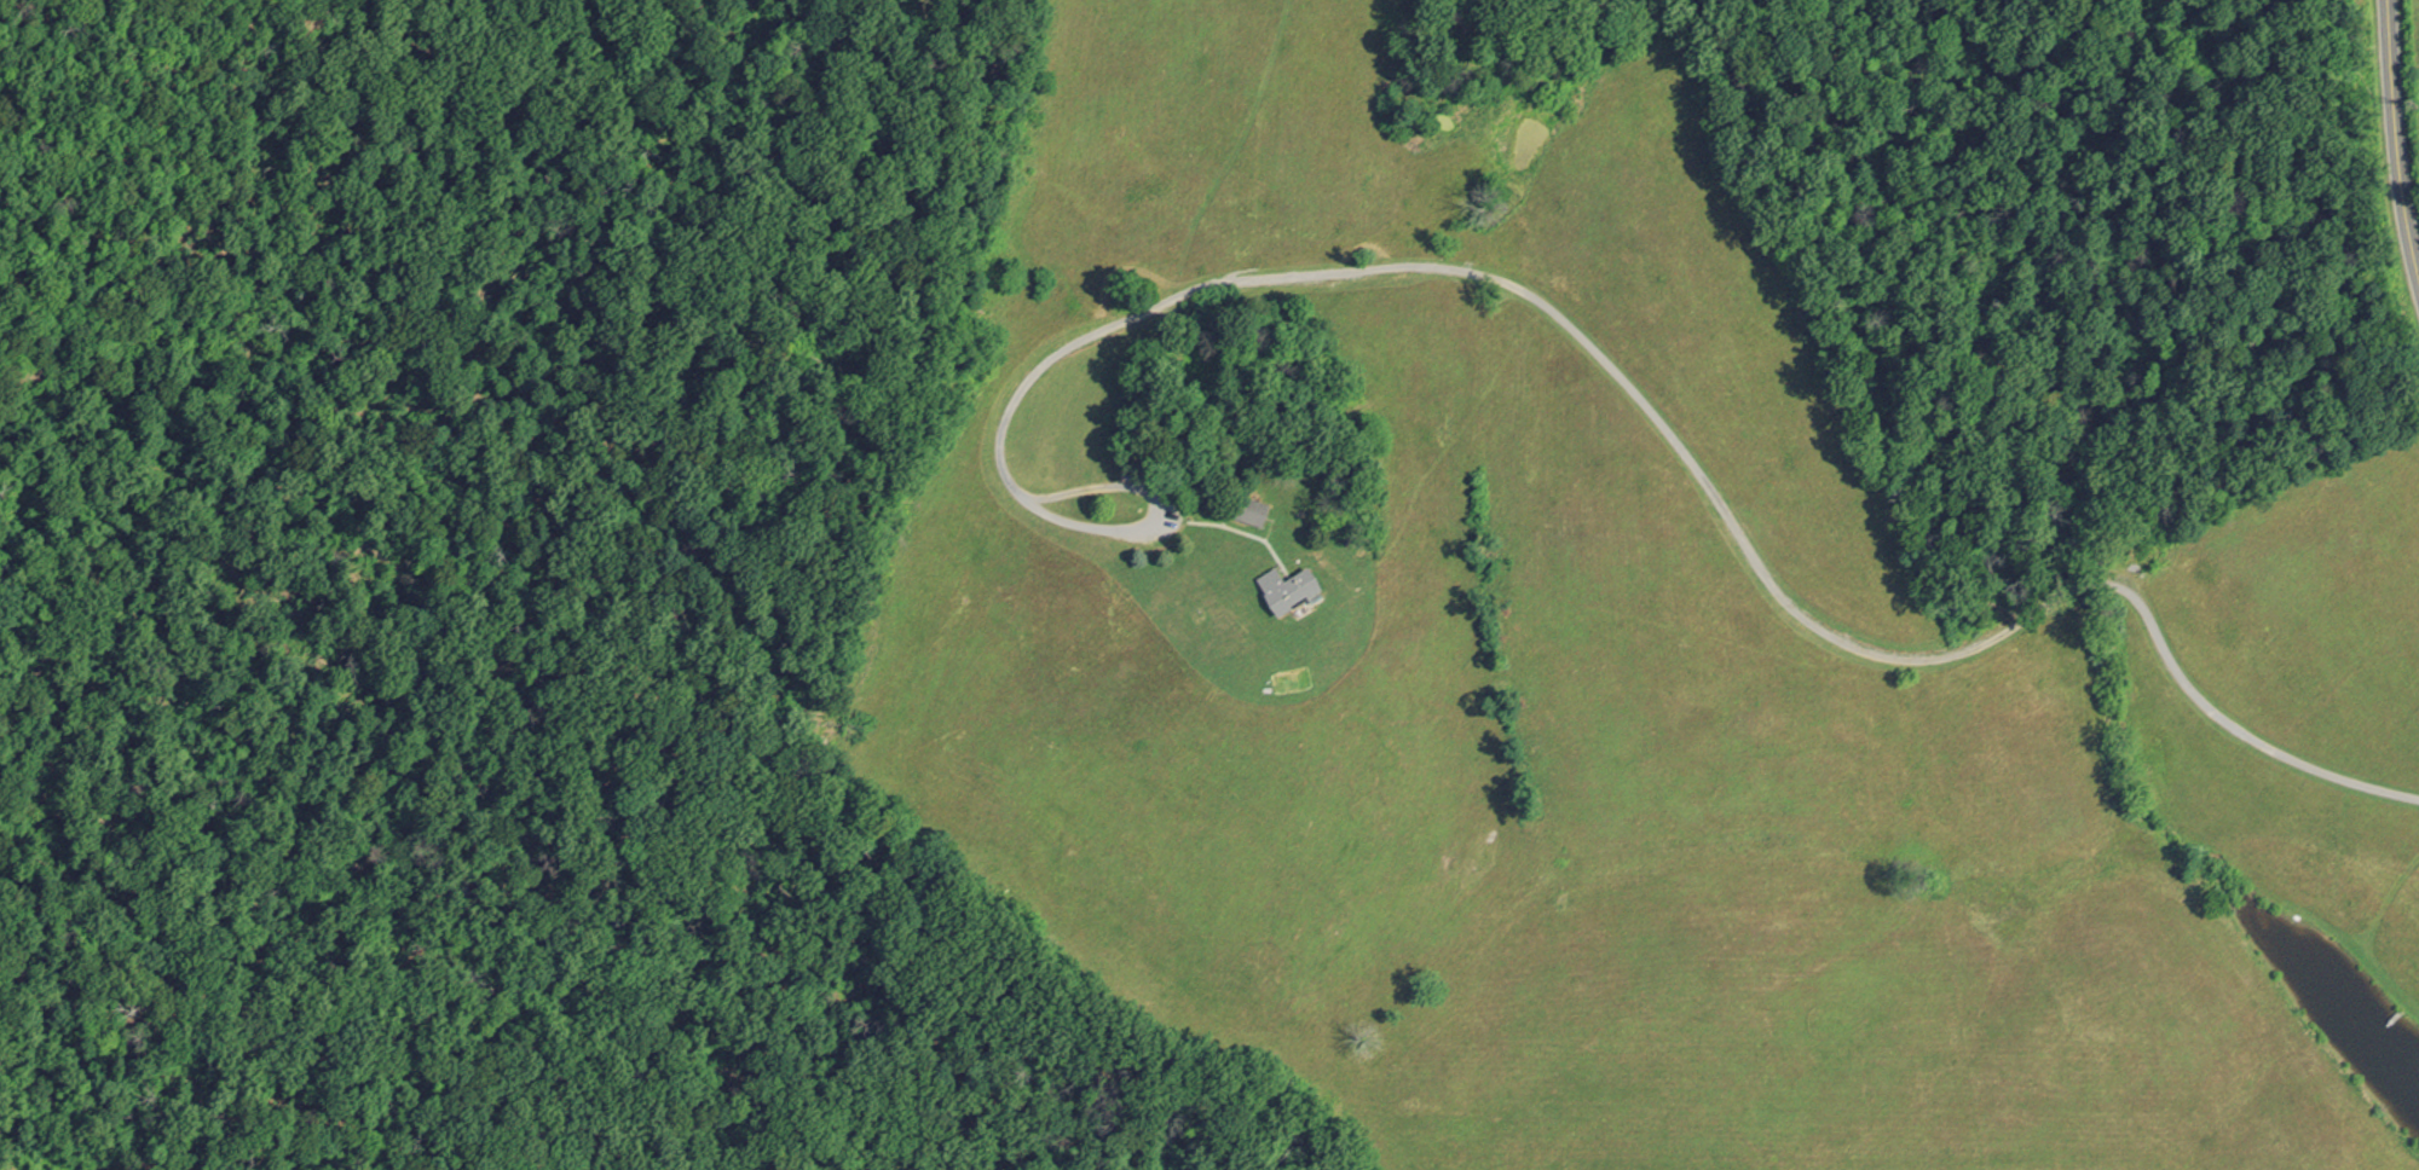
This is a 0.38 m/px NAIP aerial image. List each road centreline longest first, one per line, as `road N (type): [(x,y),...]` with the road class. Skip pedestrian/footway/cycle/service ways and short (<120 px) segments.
road 1 (trunk): [(2418,304),(2395,174),(2386,0)]

